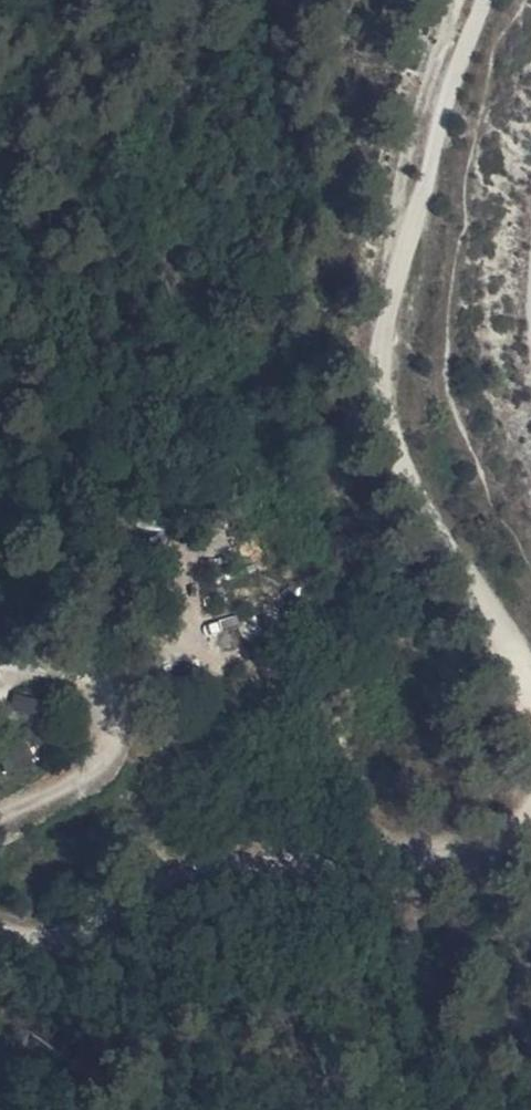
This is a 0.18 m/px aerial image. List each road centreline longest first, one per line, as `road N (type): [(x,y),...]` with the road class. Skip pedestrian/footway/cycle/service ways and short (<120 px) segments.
road 1 (track): [(457,0),(441,46),(385,336),(400,450),(530,675)]
road 2 (track): [(530,811),(107,918),(0,925)]
road 3 (track): [(0,815),(89,763),(115,710),(39,648),(0,647)]

